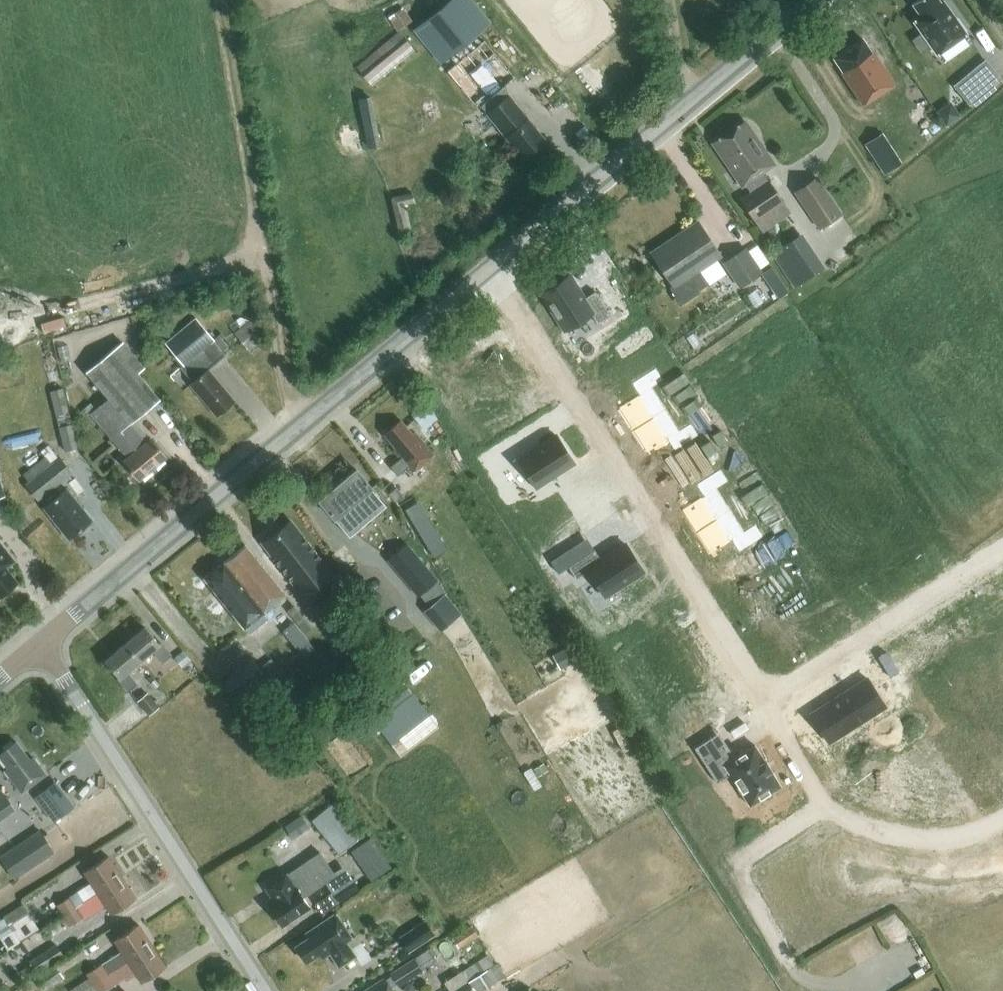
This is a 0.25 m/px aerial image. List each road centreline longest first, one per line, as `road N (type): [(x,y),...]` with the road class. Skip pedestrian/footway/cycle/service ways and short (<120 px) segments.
road 1 (tertiary): [(41,643),(810,0)]
road 2 (unclassified): [(265,990),(41,643)]

